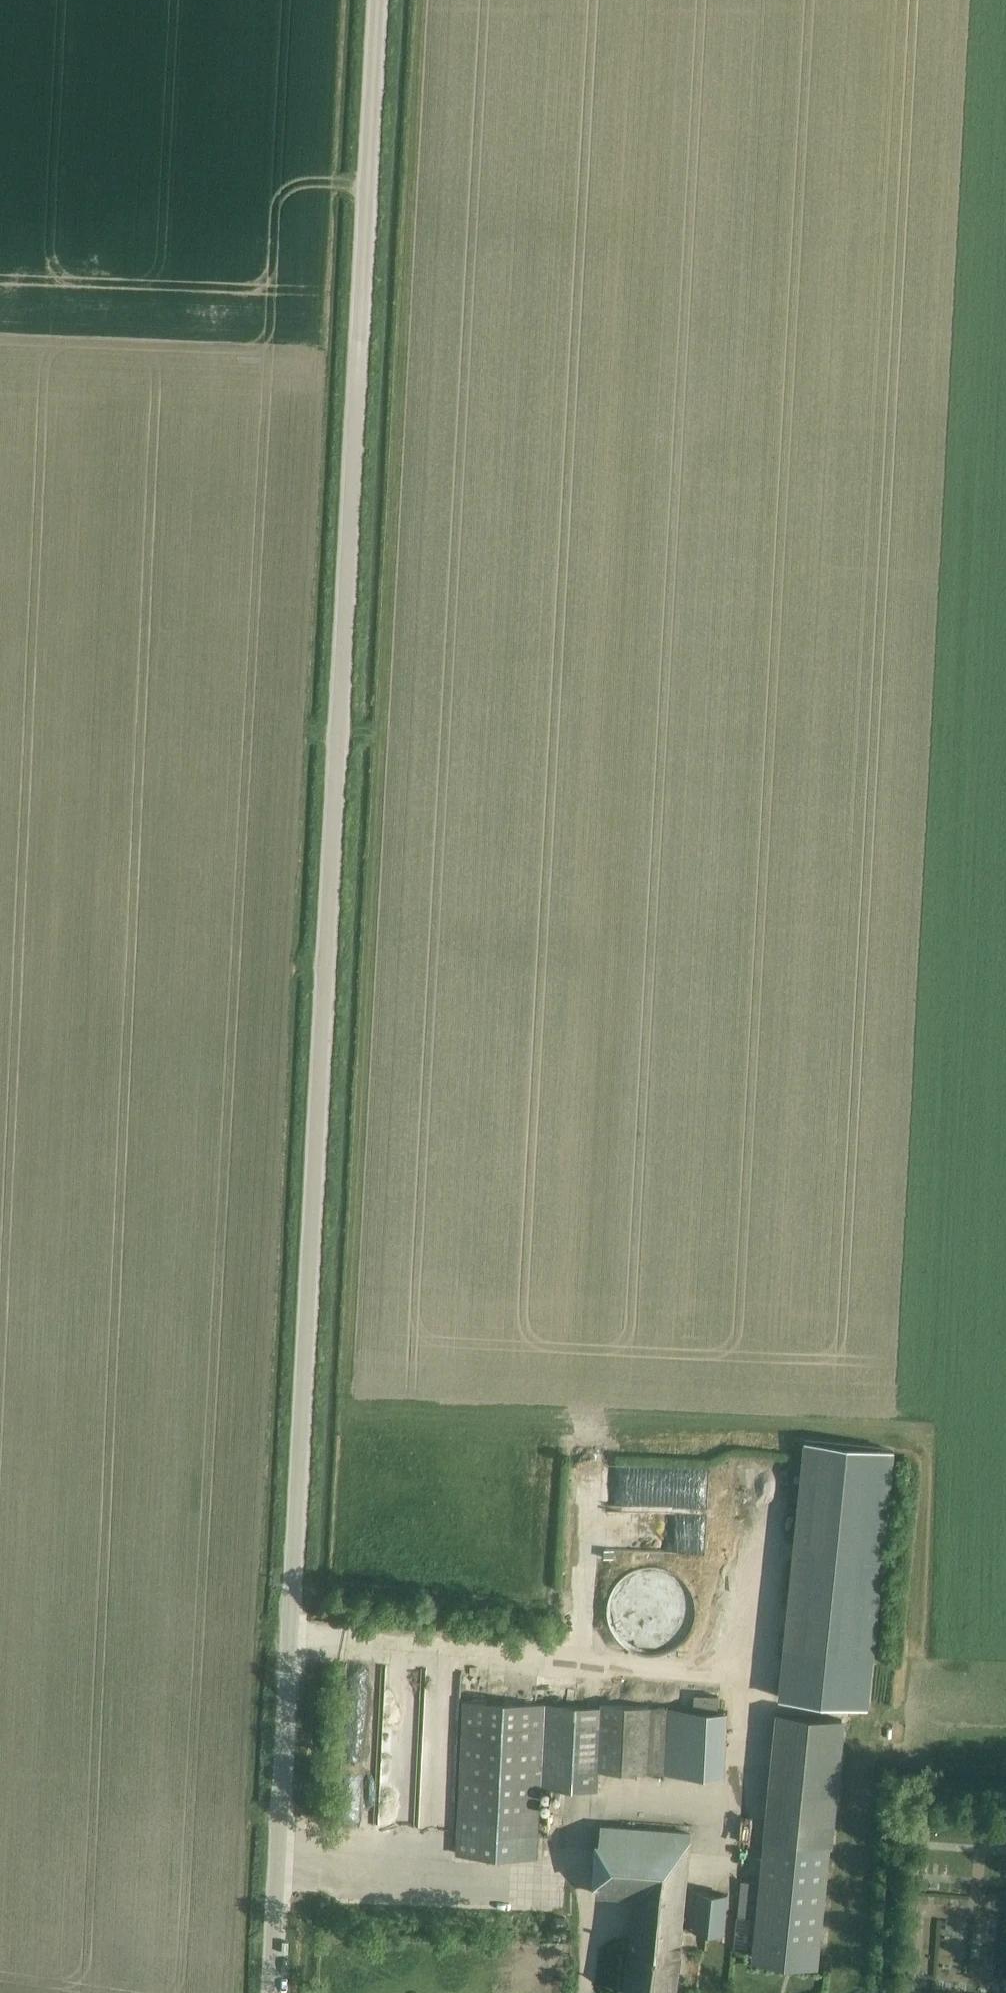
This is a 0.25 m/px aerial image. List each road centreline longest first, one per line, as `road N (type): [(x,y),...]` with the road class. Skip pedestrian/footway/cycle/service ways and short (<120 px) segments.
road 1 (unclassified): [(271,1992),(387,0)]

